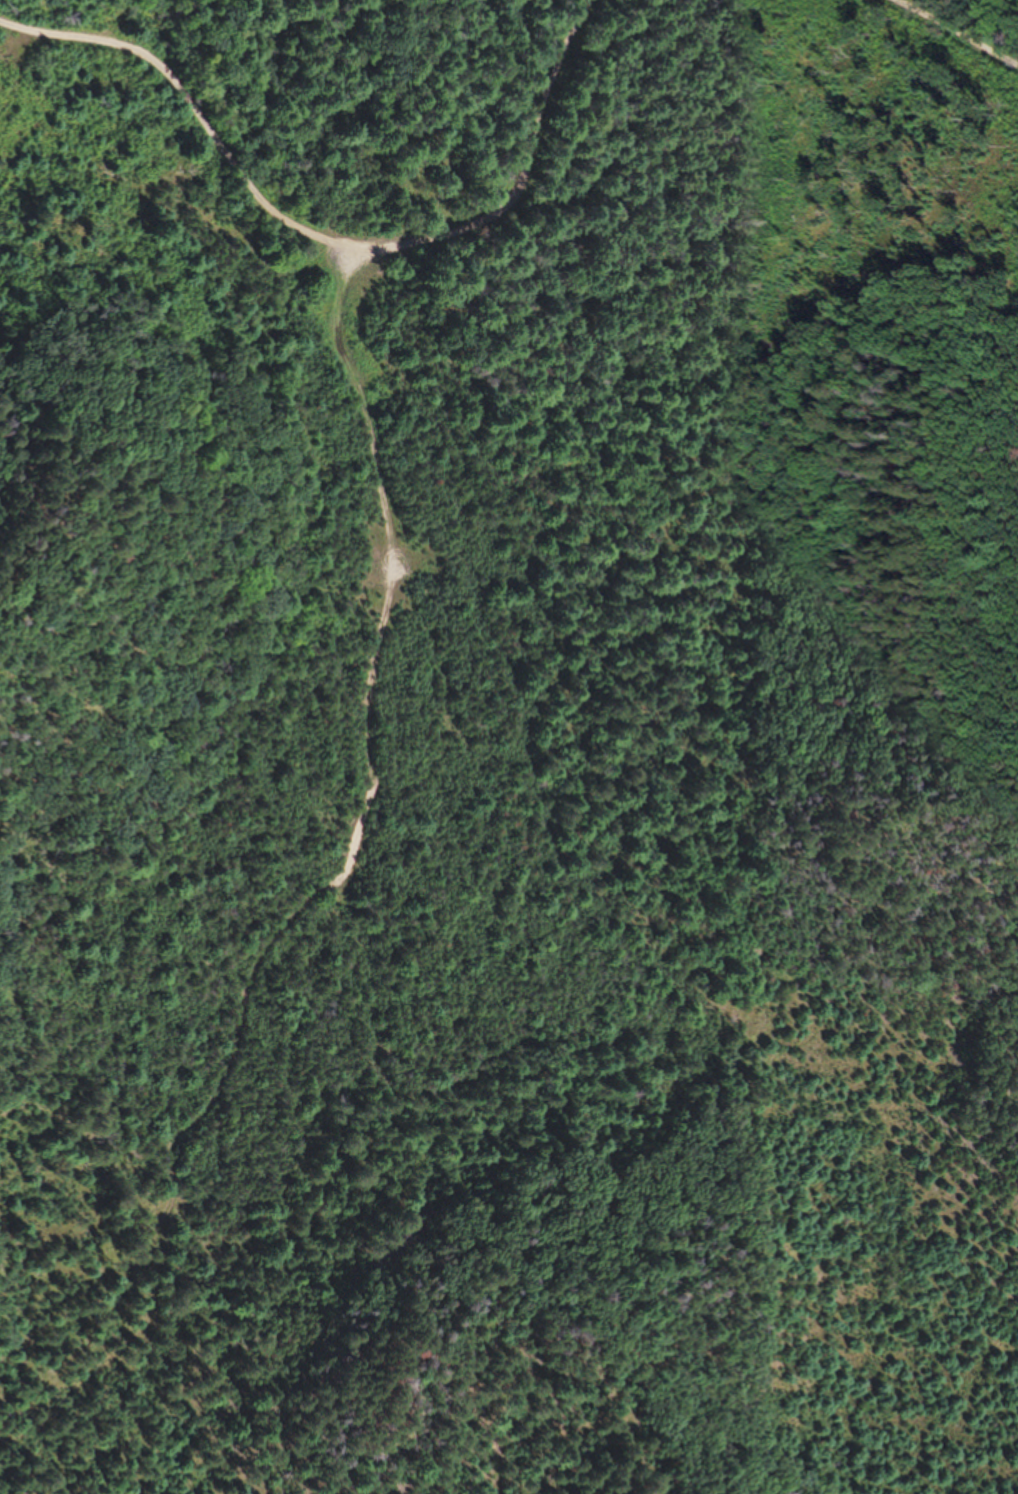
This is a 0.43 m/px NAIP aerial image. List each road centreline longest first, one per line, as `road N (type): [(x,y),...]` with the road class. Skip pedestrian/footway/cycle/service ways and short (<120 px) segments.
road 1 (residential): [(0,69),(56,82),(157,183),(234,290),(465,212),(619,10),(743,10),(879,40),(1017,126)]

